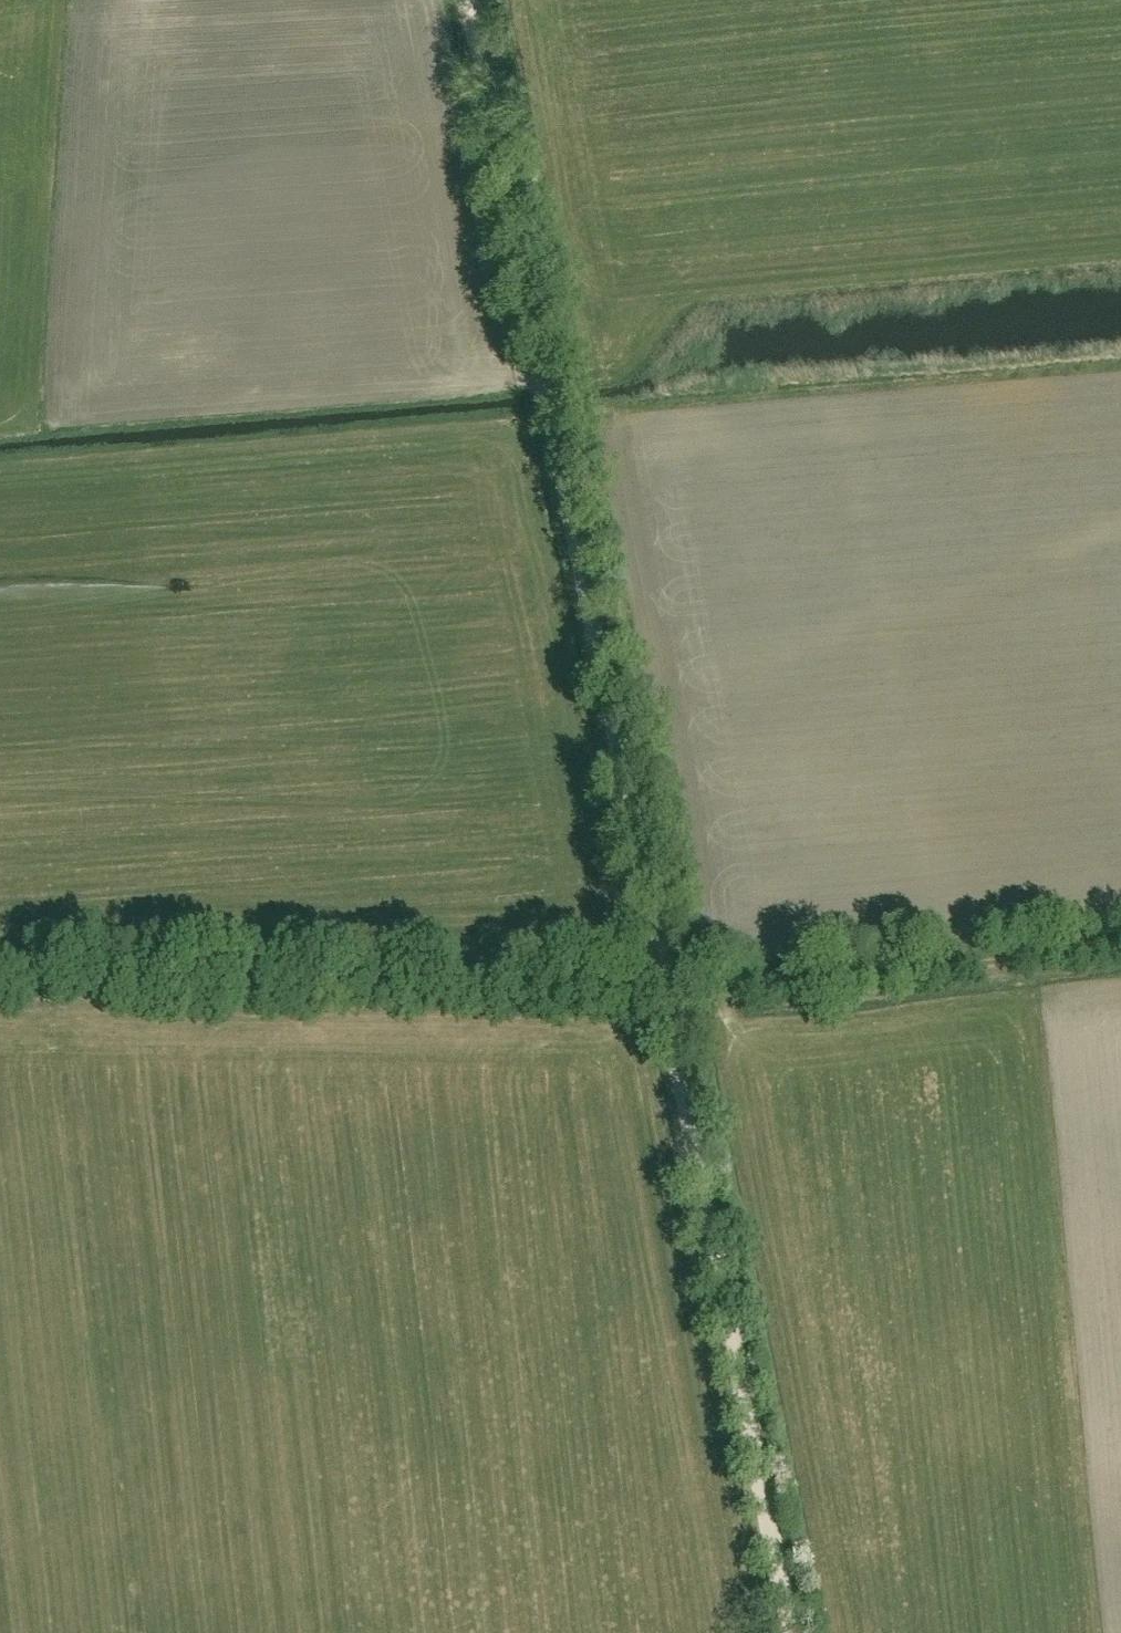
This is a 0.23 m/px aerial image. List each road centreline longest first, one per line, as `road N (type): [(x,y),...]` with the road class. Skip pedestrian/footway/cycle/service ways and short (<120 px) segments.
road 1 (track): [(464,0),(663,987)]
road 2 (track): [(0,979),(663,987)]
road 3 (track): [(663,987),(791,1632)]
road 4 (track): [(663,987),(875,976),(1120,946)]

